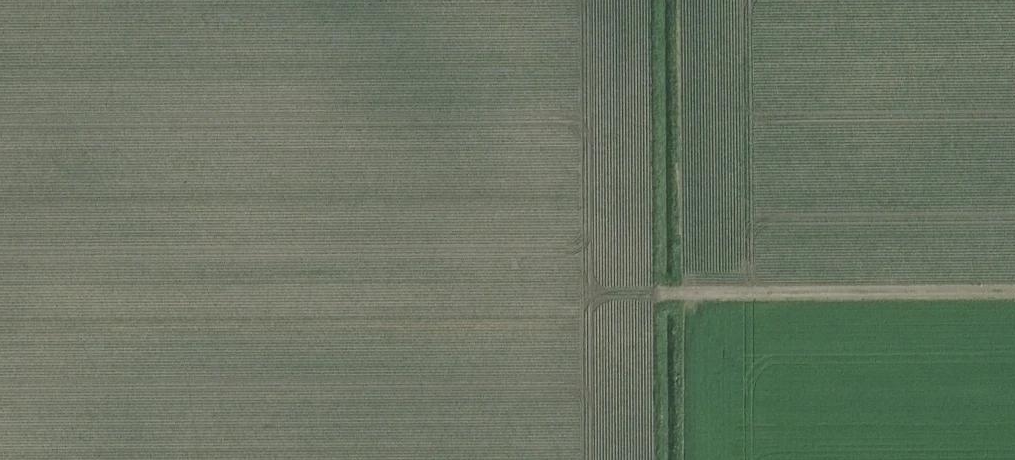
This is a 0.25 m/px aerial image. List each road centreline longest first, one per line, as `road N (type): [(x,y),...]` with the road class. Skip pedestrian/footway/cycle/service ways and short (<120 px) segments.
road 1 (track): [(1014,292),(660,296)]

